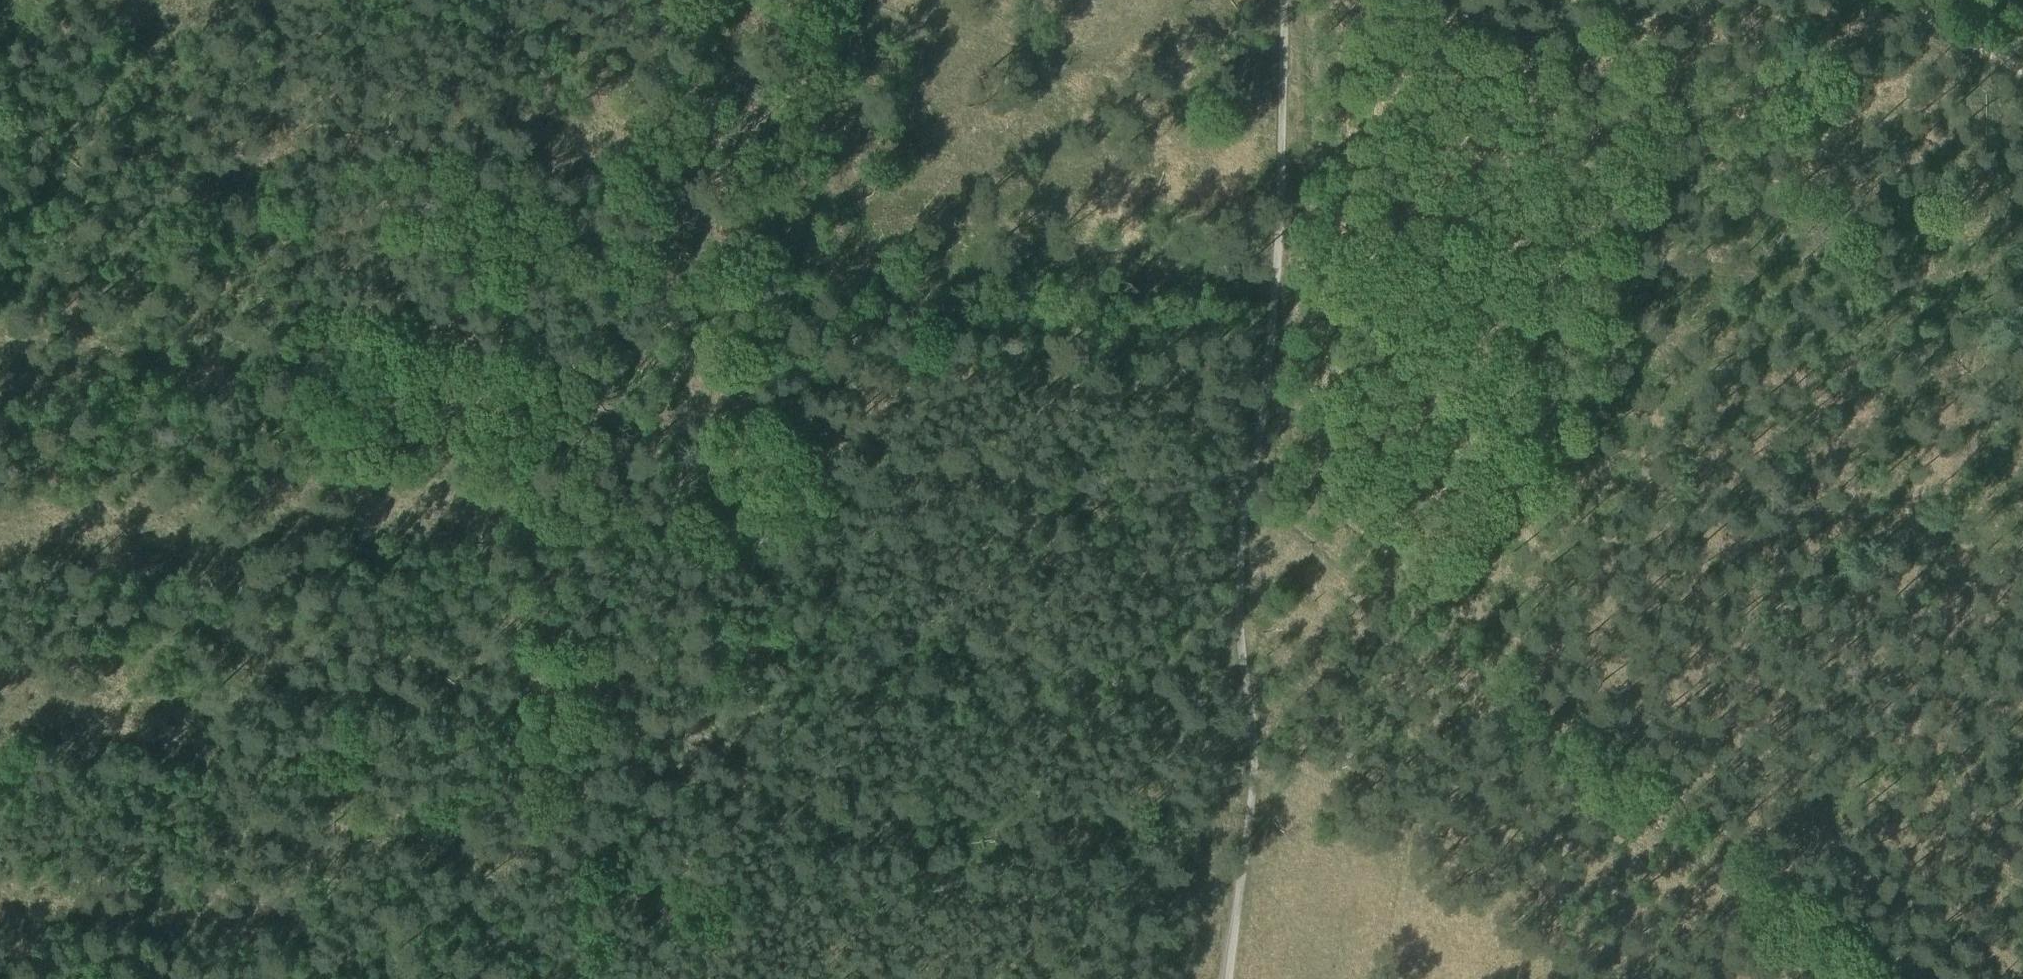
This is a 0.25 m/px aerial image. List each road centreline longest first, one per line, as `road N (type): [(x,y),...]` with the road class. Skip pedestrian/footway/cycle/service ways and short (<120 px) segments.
road 1 (track): [(1226,978),(1246,868),(1257,709),(1244,534),(1288,203),(1282,0)]
road 2 (track): [(1913,0),(2022,62)]

